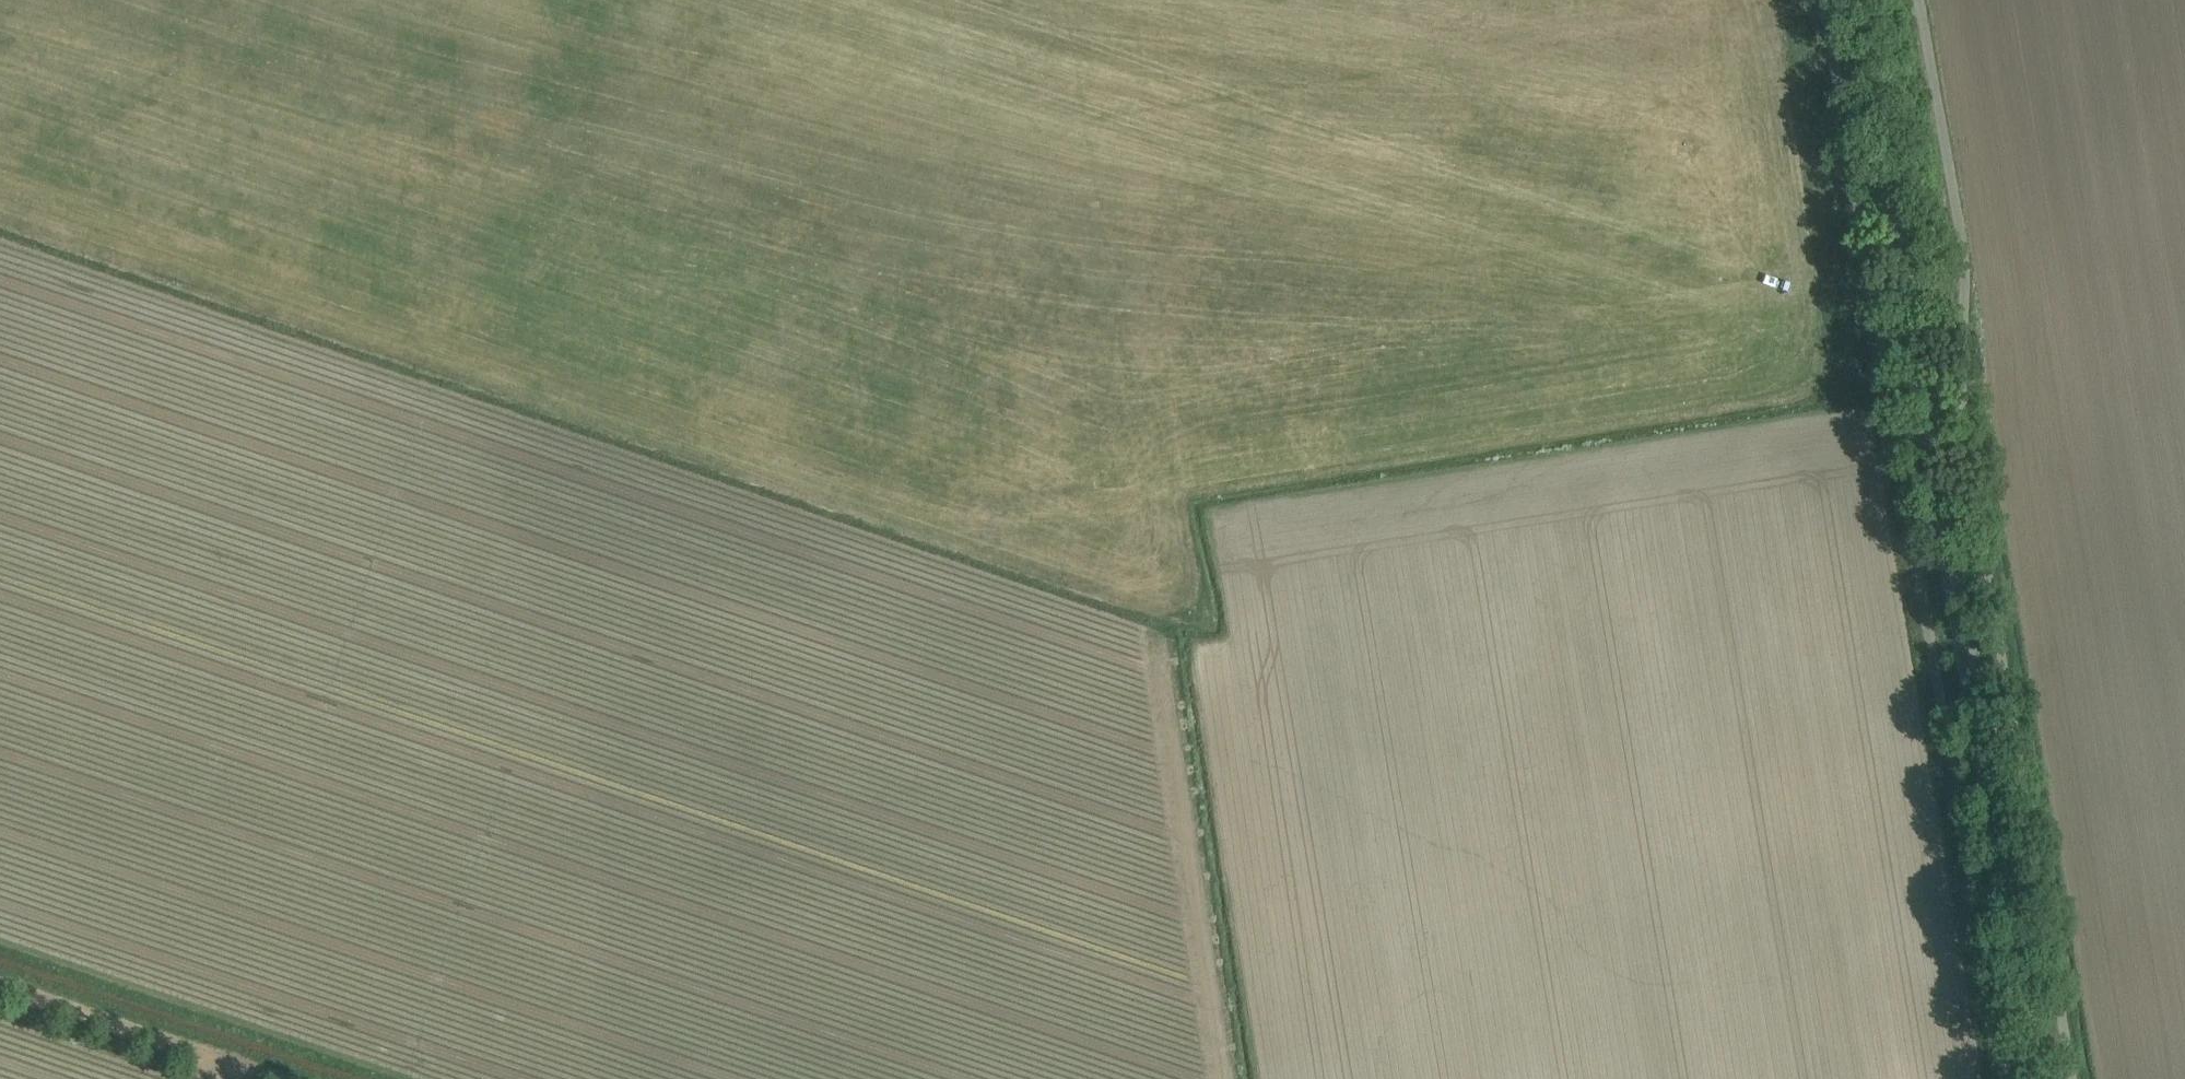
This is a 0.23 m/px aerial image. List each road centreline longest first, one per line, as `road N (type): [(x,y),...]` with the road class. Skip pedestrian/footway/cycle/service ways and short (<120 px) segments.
road 1 (tertiary): [(2039,1078),(1844,0)]
road 2 (track): [(0,993),(255,1078)]

